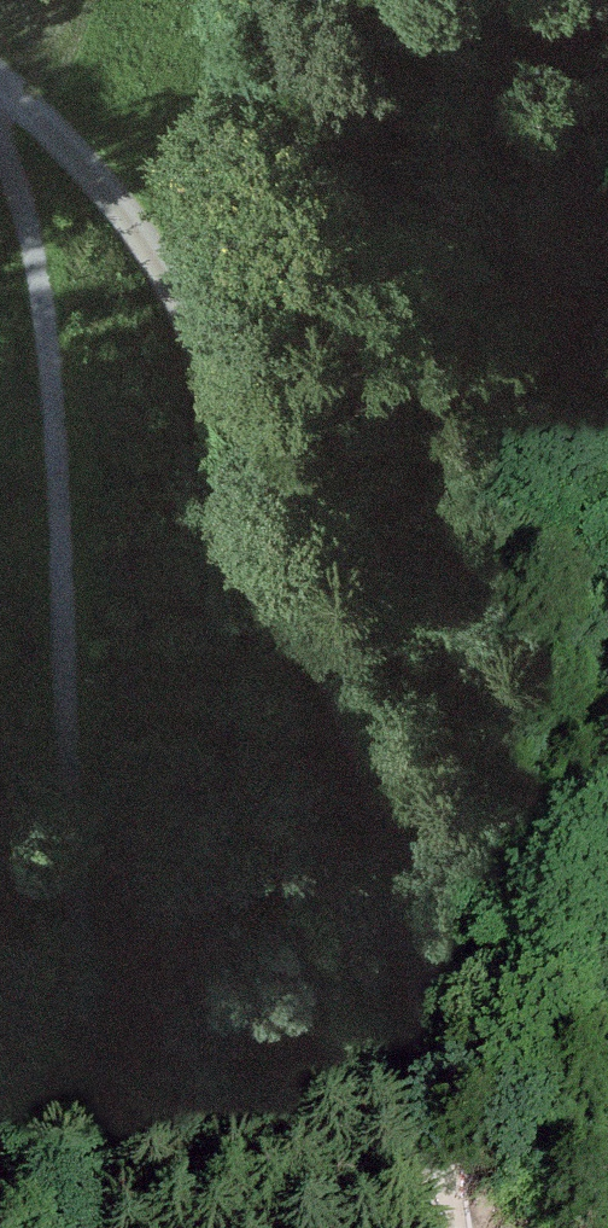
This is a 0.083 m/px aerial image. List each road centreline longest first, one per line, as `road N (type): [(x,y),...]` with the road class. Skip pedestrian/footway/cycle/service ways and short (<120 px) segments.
road 1 (unclassified): [(446,1227),(417,923),(349,734),(232,439),(136,233),(0,89)]
road 2 (track): [(0,139),(40,259),(62,365),(109,1138),(96,1227)]

